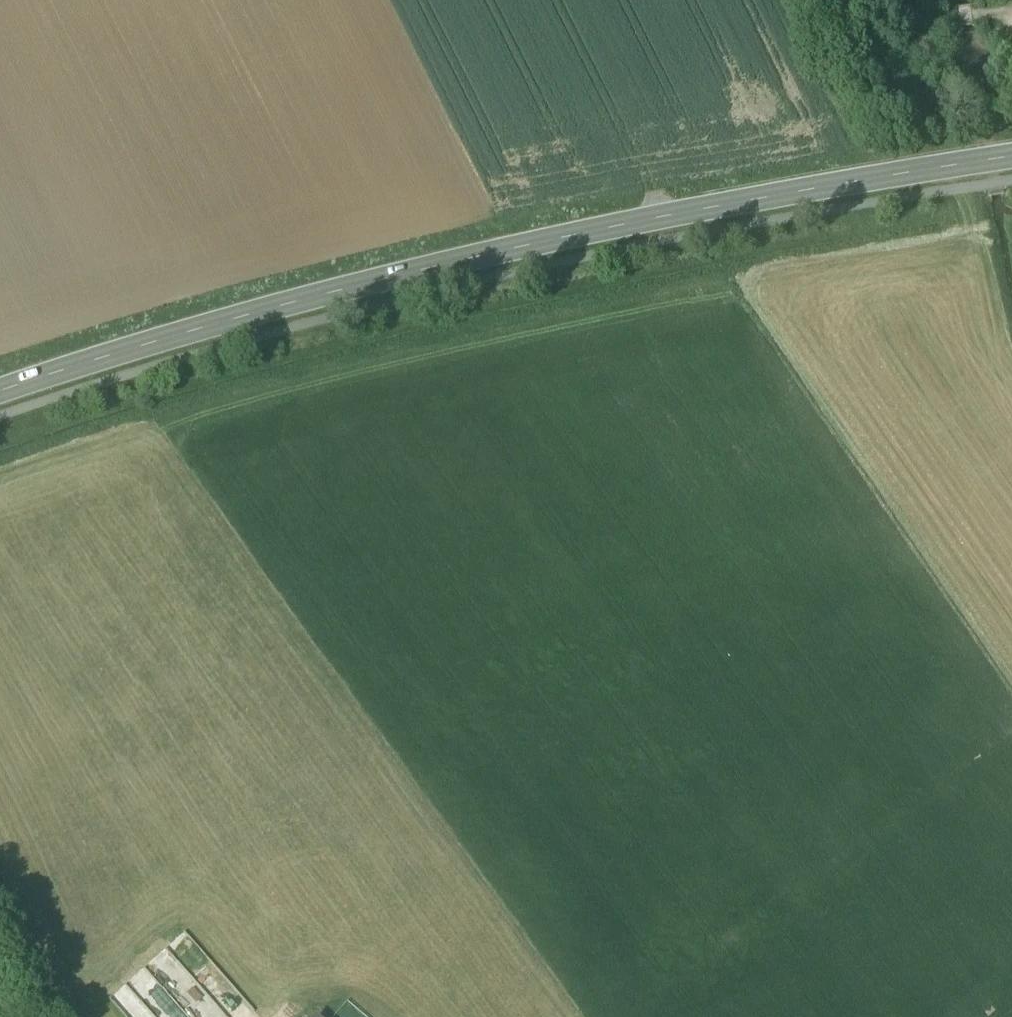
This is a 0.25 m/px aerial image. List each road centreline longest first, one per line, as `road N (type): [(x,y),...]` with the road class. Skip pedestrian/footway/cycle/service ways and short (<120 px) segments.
road 1 (secondary): [(0,393),(224,320),(467,259),(726,203),(1011,158)]

